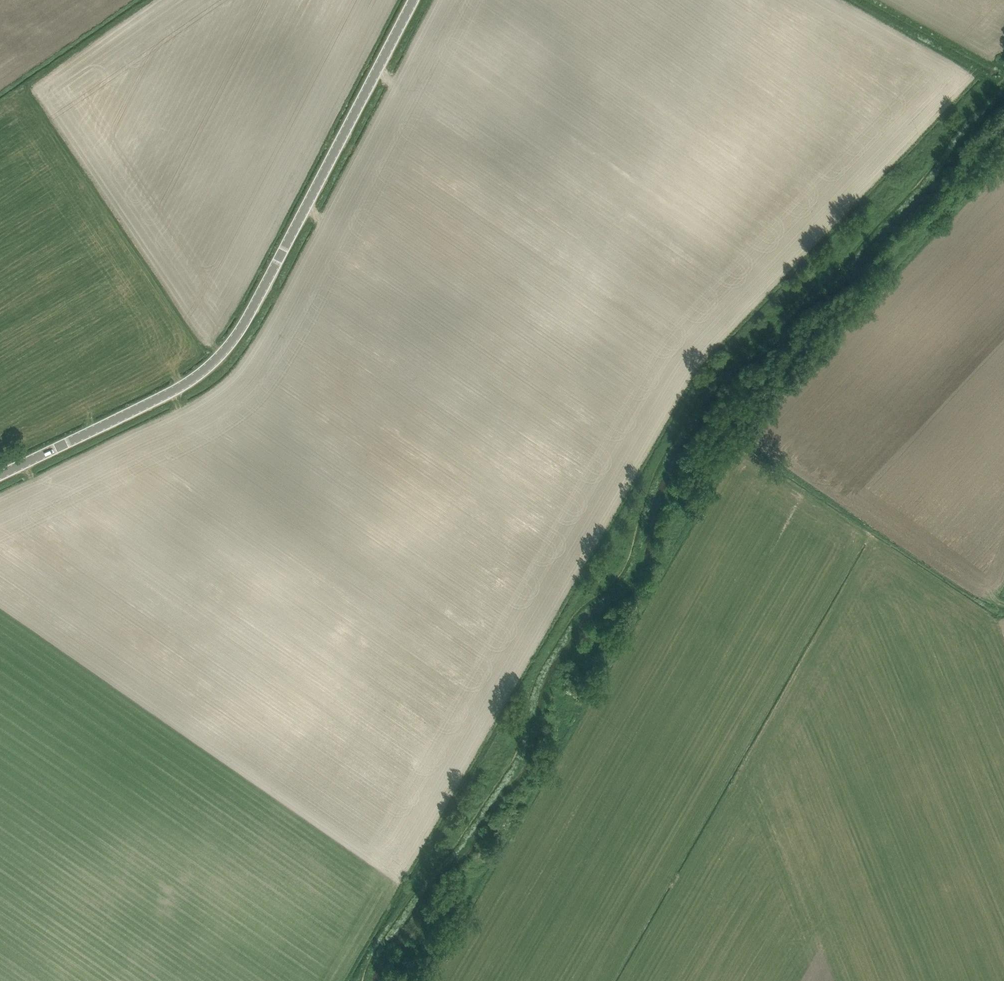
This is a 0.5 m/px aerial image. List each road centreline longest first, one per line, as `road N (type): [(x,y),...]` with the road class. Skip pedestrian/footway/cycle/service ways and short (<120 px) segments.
road 1 (track): [(370,980),(427,884),(518,773),(532,745),(539,684),(557,651),(577,621),(624,592),(664,471),(715,386),(832,285),(949,164),(962,134),(1003,88)]
road 2 (unclassified): [(0,474),(168,394),(217,360),(244,326),(414,0)]

